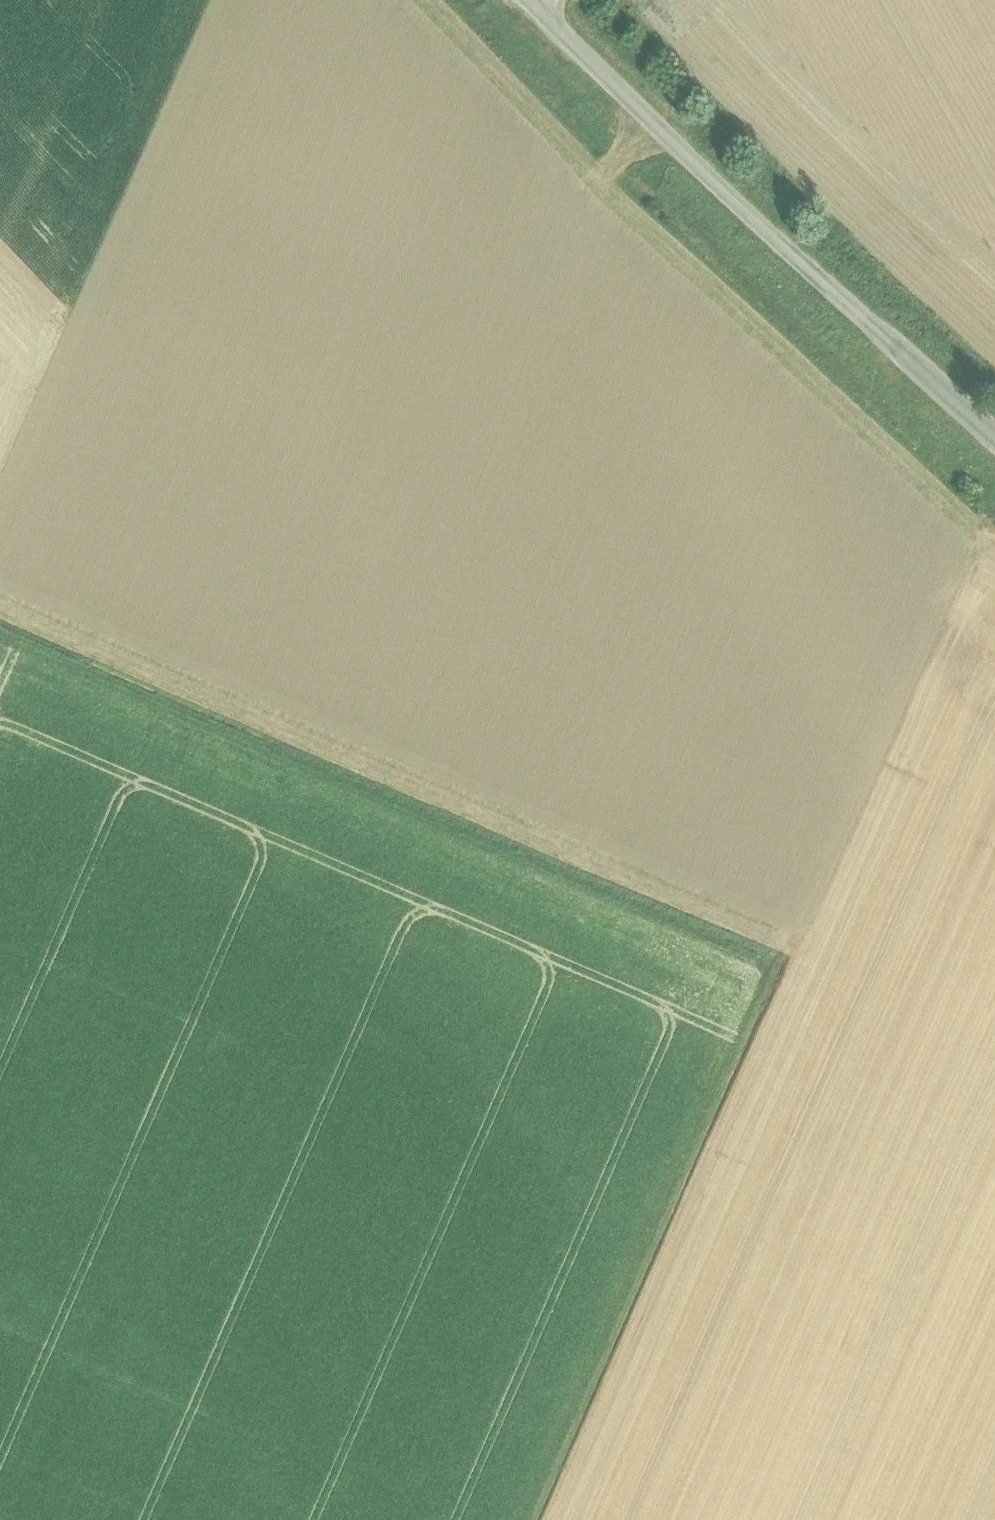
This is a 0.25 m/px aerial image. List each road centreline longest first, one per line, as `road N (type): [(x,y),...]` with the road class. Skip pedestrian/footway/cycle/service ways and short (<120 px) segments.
road 1 (unclassified): [(994,436),(528,0)]

